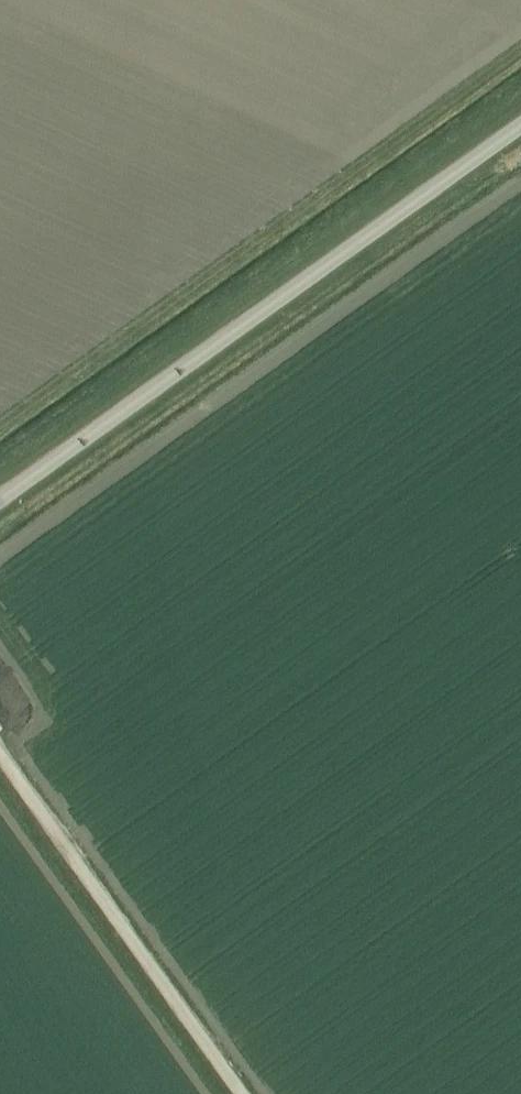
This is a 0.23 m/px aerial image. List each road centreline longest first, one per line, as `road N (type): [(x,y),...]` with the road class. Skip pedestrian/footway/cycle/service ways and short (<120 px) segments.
road 1 (unclassified): [(0,502),(520,123)]
road 2 (unclassified): [(225,1093),(0,778)]

